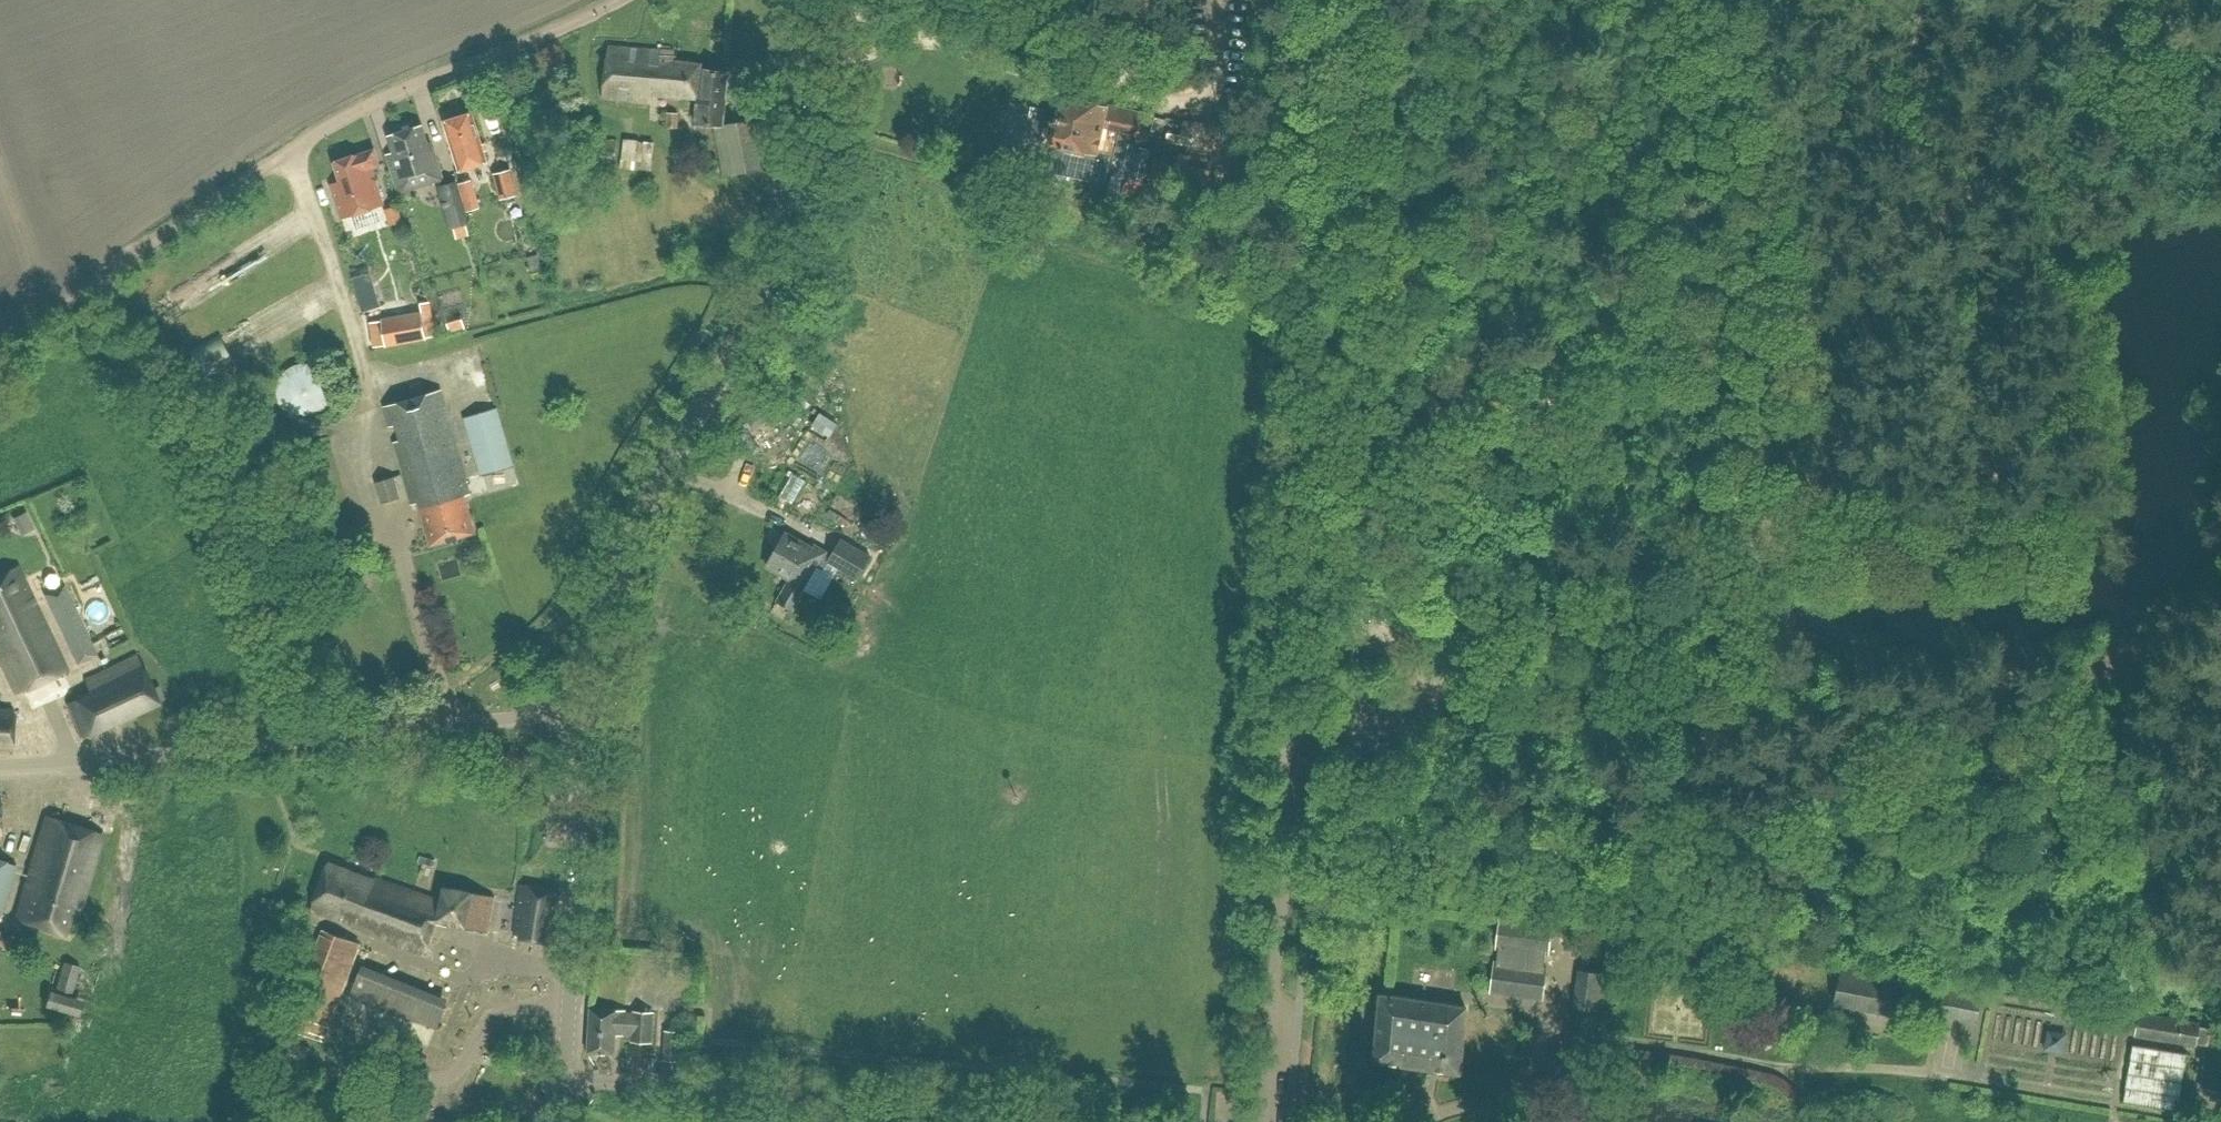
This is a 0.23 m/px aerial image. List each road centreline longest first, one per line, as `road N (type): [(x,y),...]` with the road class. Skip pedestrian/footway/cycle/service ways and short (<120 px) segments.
road 1 (tertiary): [(589,715),(598,624),(623,552),(736,346),(780,233),(795,103),(778,0)]
road 2 (residential): [(0,766),(589,715)]
road 3 (unclassified): [(1025,1121),(566,1078)]
road 4 (track): [(1260,1121),(1286,727)]
road 5 (tertiary): [(566,1078),(589,715)]
road 6 (unclassified): [(288,151),(351,112),(616,0)]
road 7 (track): [(0,347),(288,151)]
road 8 (track): [(1311,728),(1401,727),(1423,695),(1401,642),(1331,636),(1287,681)]

